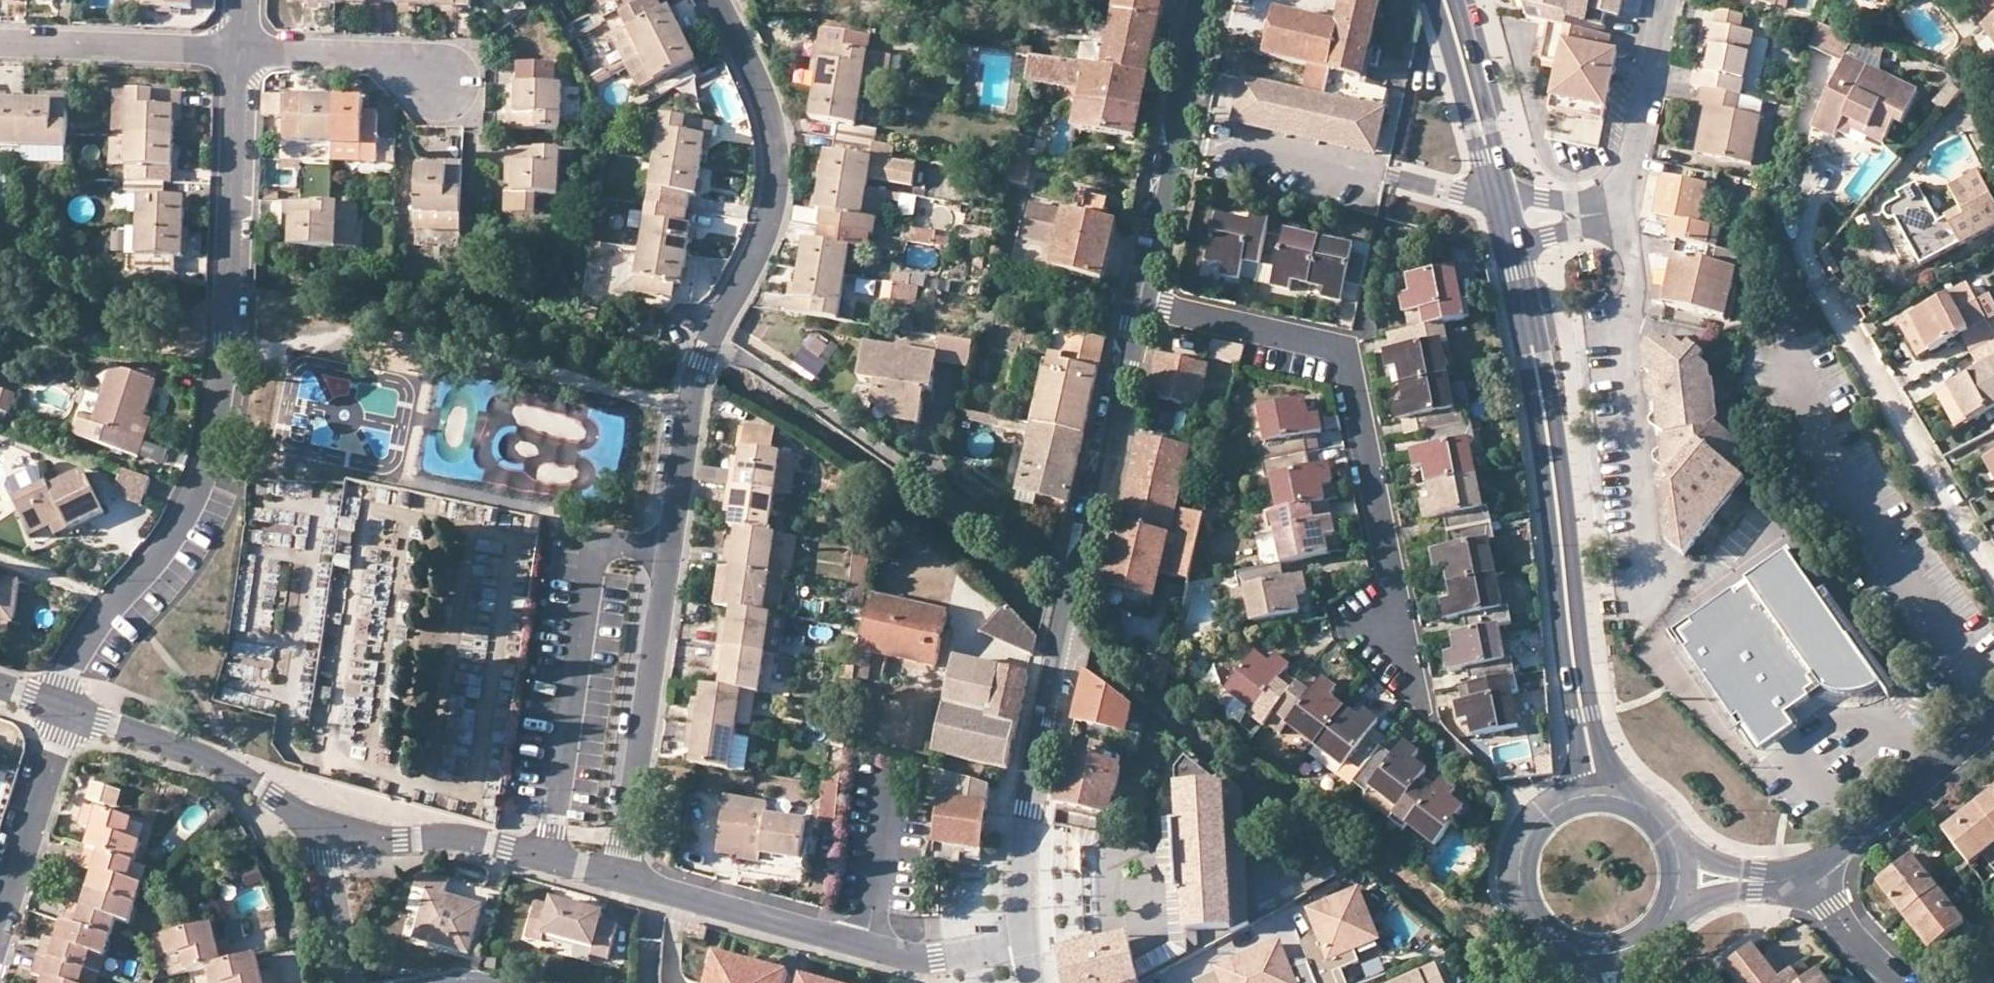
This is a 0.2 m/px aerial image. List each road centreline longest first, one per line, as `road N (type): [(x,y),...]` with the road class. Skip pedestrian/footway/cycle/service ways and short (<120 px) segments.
road 1 (residential): [(714,0),(759,91),(774,148),(771,219),(688,403),(623,877)]
road 2 (secondary): [(1435,0),(1478,150),(1534,403),(1578,737),(1559,803)]
road 3 (residential): [(64,709),(79,655),(174,532),(215,451),(240,54)]
road 4 (tertiary): [(1027,942),(1031,807),(1138,304)]
road 5 (secondary): [(1652,813),(1610,763),(1596,714),(1552,400),(1521,248)]
road 6 (residential): [(1428,716),(1343,369),(1323,351),(1138,304)]
road 7 (residential): [(623,877),(904,954),(937,958),(1027,942)]
road 8 (residential): [(1618,212),(1633,269),(1631,316),(1621,341),(1656,593)]
road 9 (tertiary): [(1138,304),(1179,141),(1176,108),(1201,0)]
road 10 (residential): [(64,709),(208,760),(337,832)]
road 11 (residential): [(337,832),(473,840),(623,877)]
road 12 (residential): [(1860,344),(1993,566)]
road 13 (residential): [(0,41),(240,54)]
road 14 (residential): [(1812,867),(1993,723)]
road 15 (residential): [(64,709),(62,738),(0,917)]
road 16 (residential): [(1618,212),(1666,0)]
road 17 (secondary): [(1508,203),(1457,0)]
road 18 (residential): [(240,54),(398,58),(430,78)]
road 19 (secondary): [(1559,803),(1528,832),(1516,873),(1527,914),(1557,944)]
road 20 (residential): [(1663,923),(1710,898),(1793,884),(1812,867)]
road 21 (residential): [(1812,867),(1729,867),(1663,826)]
road 22 (residential): [(337,832),(329,857),(351,982)]
road 23 (residential): [(1812,867),(1847,927),(1894,982)]

